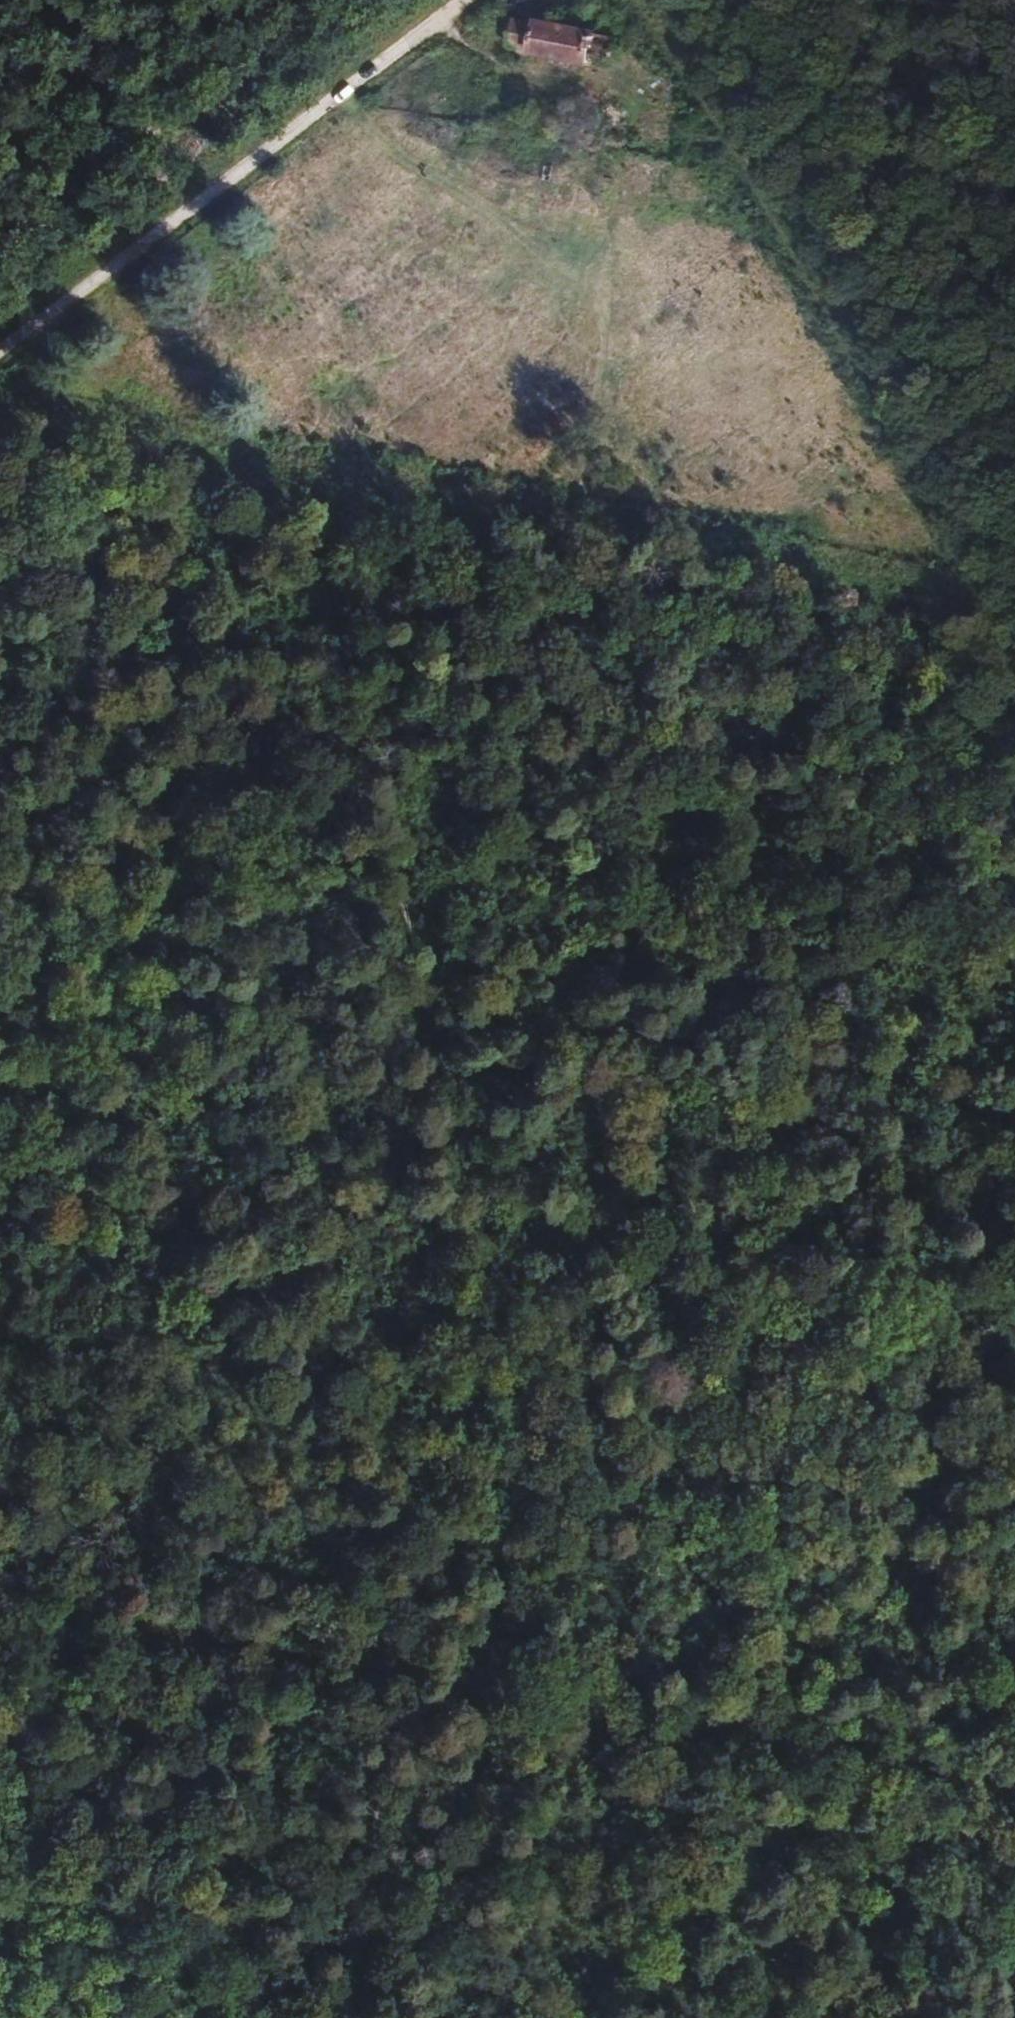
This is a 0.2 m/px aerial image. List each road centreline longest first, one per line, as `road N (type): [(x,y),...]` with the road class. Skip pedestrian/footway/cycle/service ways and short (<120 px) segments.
road 1 (track): [(0,1593),(1014,1790)]
road 2 (track): [(1014,599),(801,211),(659,0)]
road 3 (track): [(468,0),(0,351)]
road 4 (track): [(790,0),(1014,112)]
road 5 (track): [(444,19),(471,52),(565,72)]

